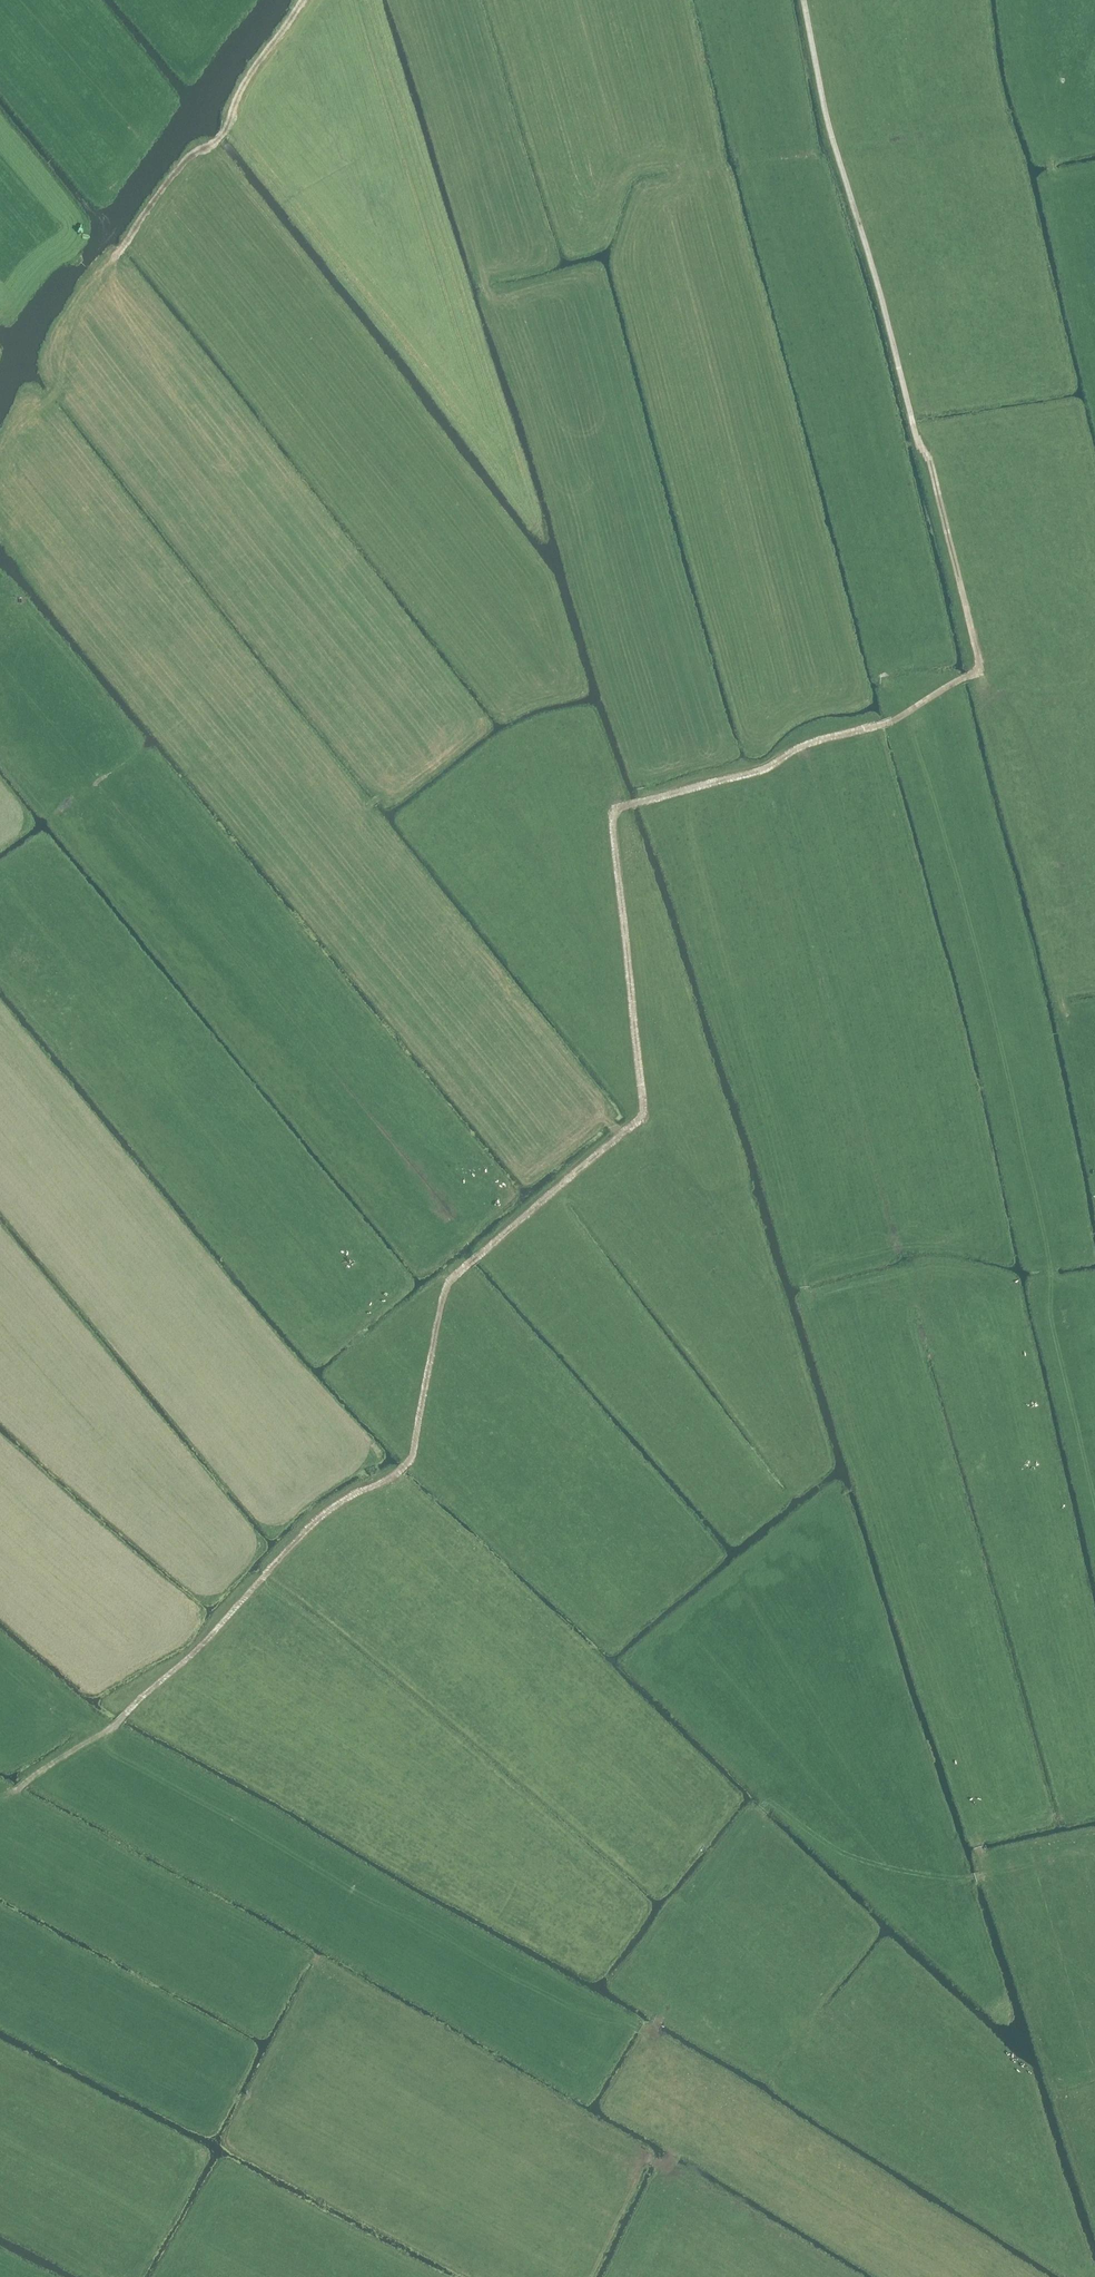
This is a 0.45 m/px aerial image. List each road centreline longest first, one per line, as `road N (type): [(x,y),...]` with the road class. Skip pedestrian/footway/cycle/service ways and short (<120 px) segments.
road 1 (track): [(621,1136),(450,1282),(407,1465),(308,1529),(116,1725),(0,1799)]
road 2 (track): [(980,669),(889,723),(615,813),(644,1117),(621,1136),(610,1123)]
road 3 (track): [(805,0),(838,159),(918,443),(930,461),(980,669)]
road 4 (track): [(112,262),(190,155),(227,133),(250,72),(303,0)]
road 5 (track): [(958,1881),(1094,1852)]

